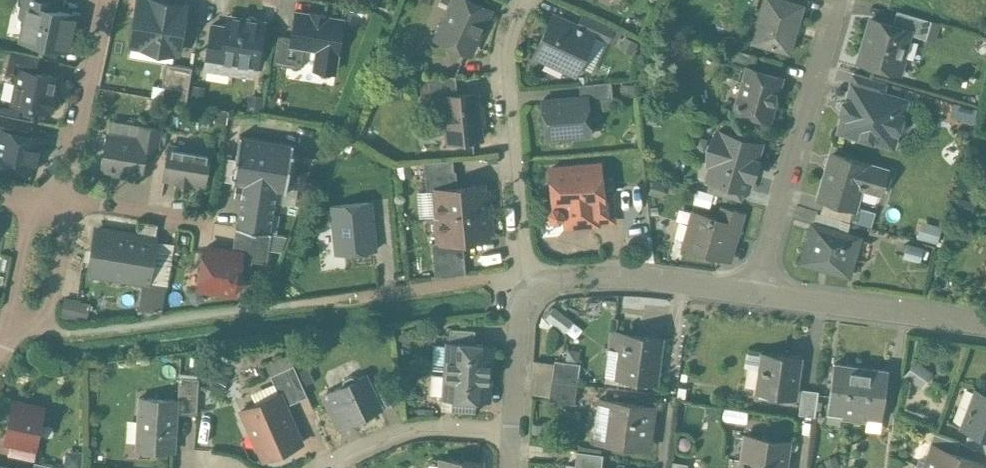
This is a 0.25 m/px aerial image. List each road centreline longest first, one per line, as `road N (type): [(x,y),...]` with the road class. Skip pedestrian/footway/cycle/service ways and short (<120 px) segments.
road 1 (residential): [(753,297),(842,0)]
road 2 (residential): [(527,286),(503,75),(508,25),(520,0)]
road 3 (residential): [(985,325),(753,297)]
road 4 (residential): [(753,297),(610,279),(527,286)]
road 5 (residential): [(513,435),(417,430),(325,467)]
road 6 (residential): [(67,180),(105,0)]
road 7 (residential): [(12,332),(47,323),(73,203)]
road 8 (residential): [(527,286),(508,280),(372,297)]
road 9 (residential): [(513,435),(527,286)]
road 10 (residential): [(73,203),(209,224)]
road 11 (residential): [(12,332),(36,201)]

